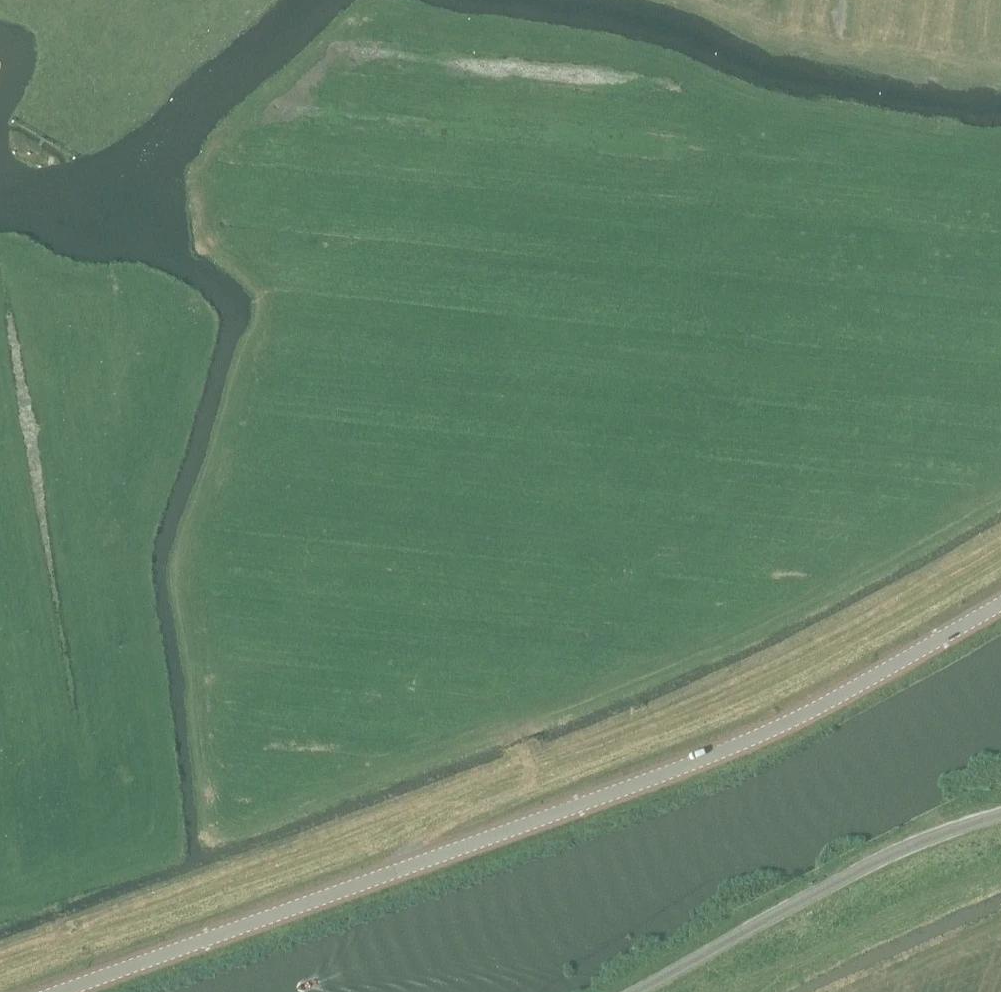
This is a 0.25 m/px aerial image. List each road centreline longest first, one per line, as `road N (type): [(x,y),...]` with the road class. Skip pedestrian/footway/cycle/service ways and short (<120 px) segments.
road 1 (secondary): [(64,991),(718,754),(803,716),(1000,604)]
road 2 (unclassified): [(636,991),(887,857),(1000,815)]

